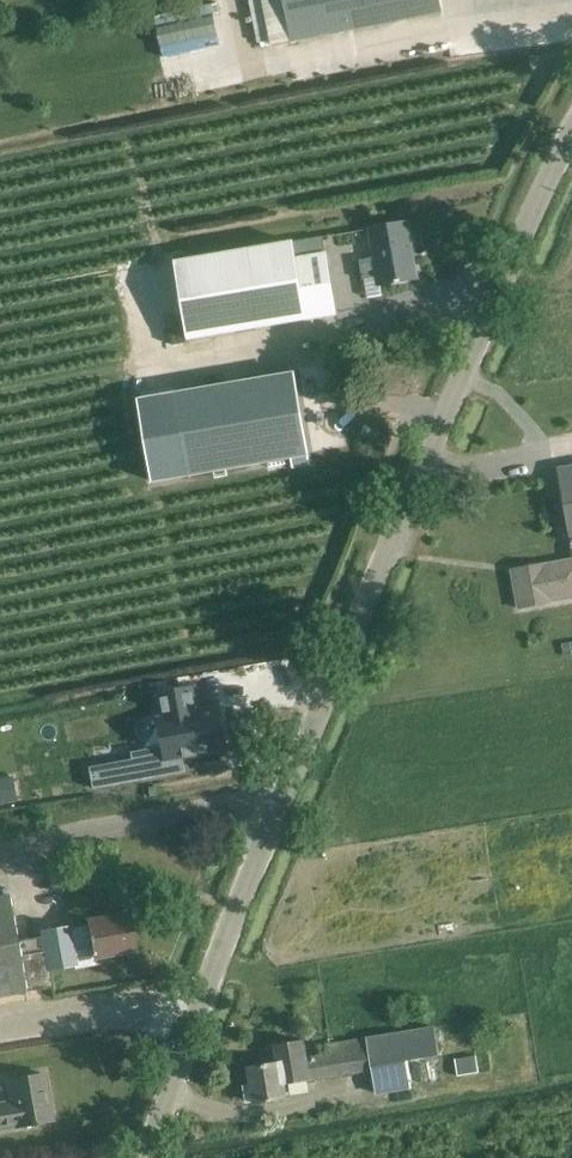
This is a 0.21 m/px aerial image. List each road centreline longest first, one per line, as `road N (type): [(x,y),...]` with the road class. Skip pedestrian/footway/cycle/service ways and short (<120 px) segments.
road 1 (unclassified): [(149,1157),(487,304),(571,141)]

